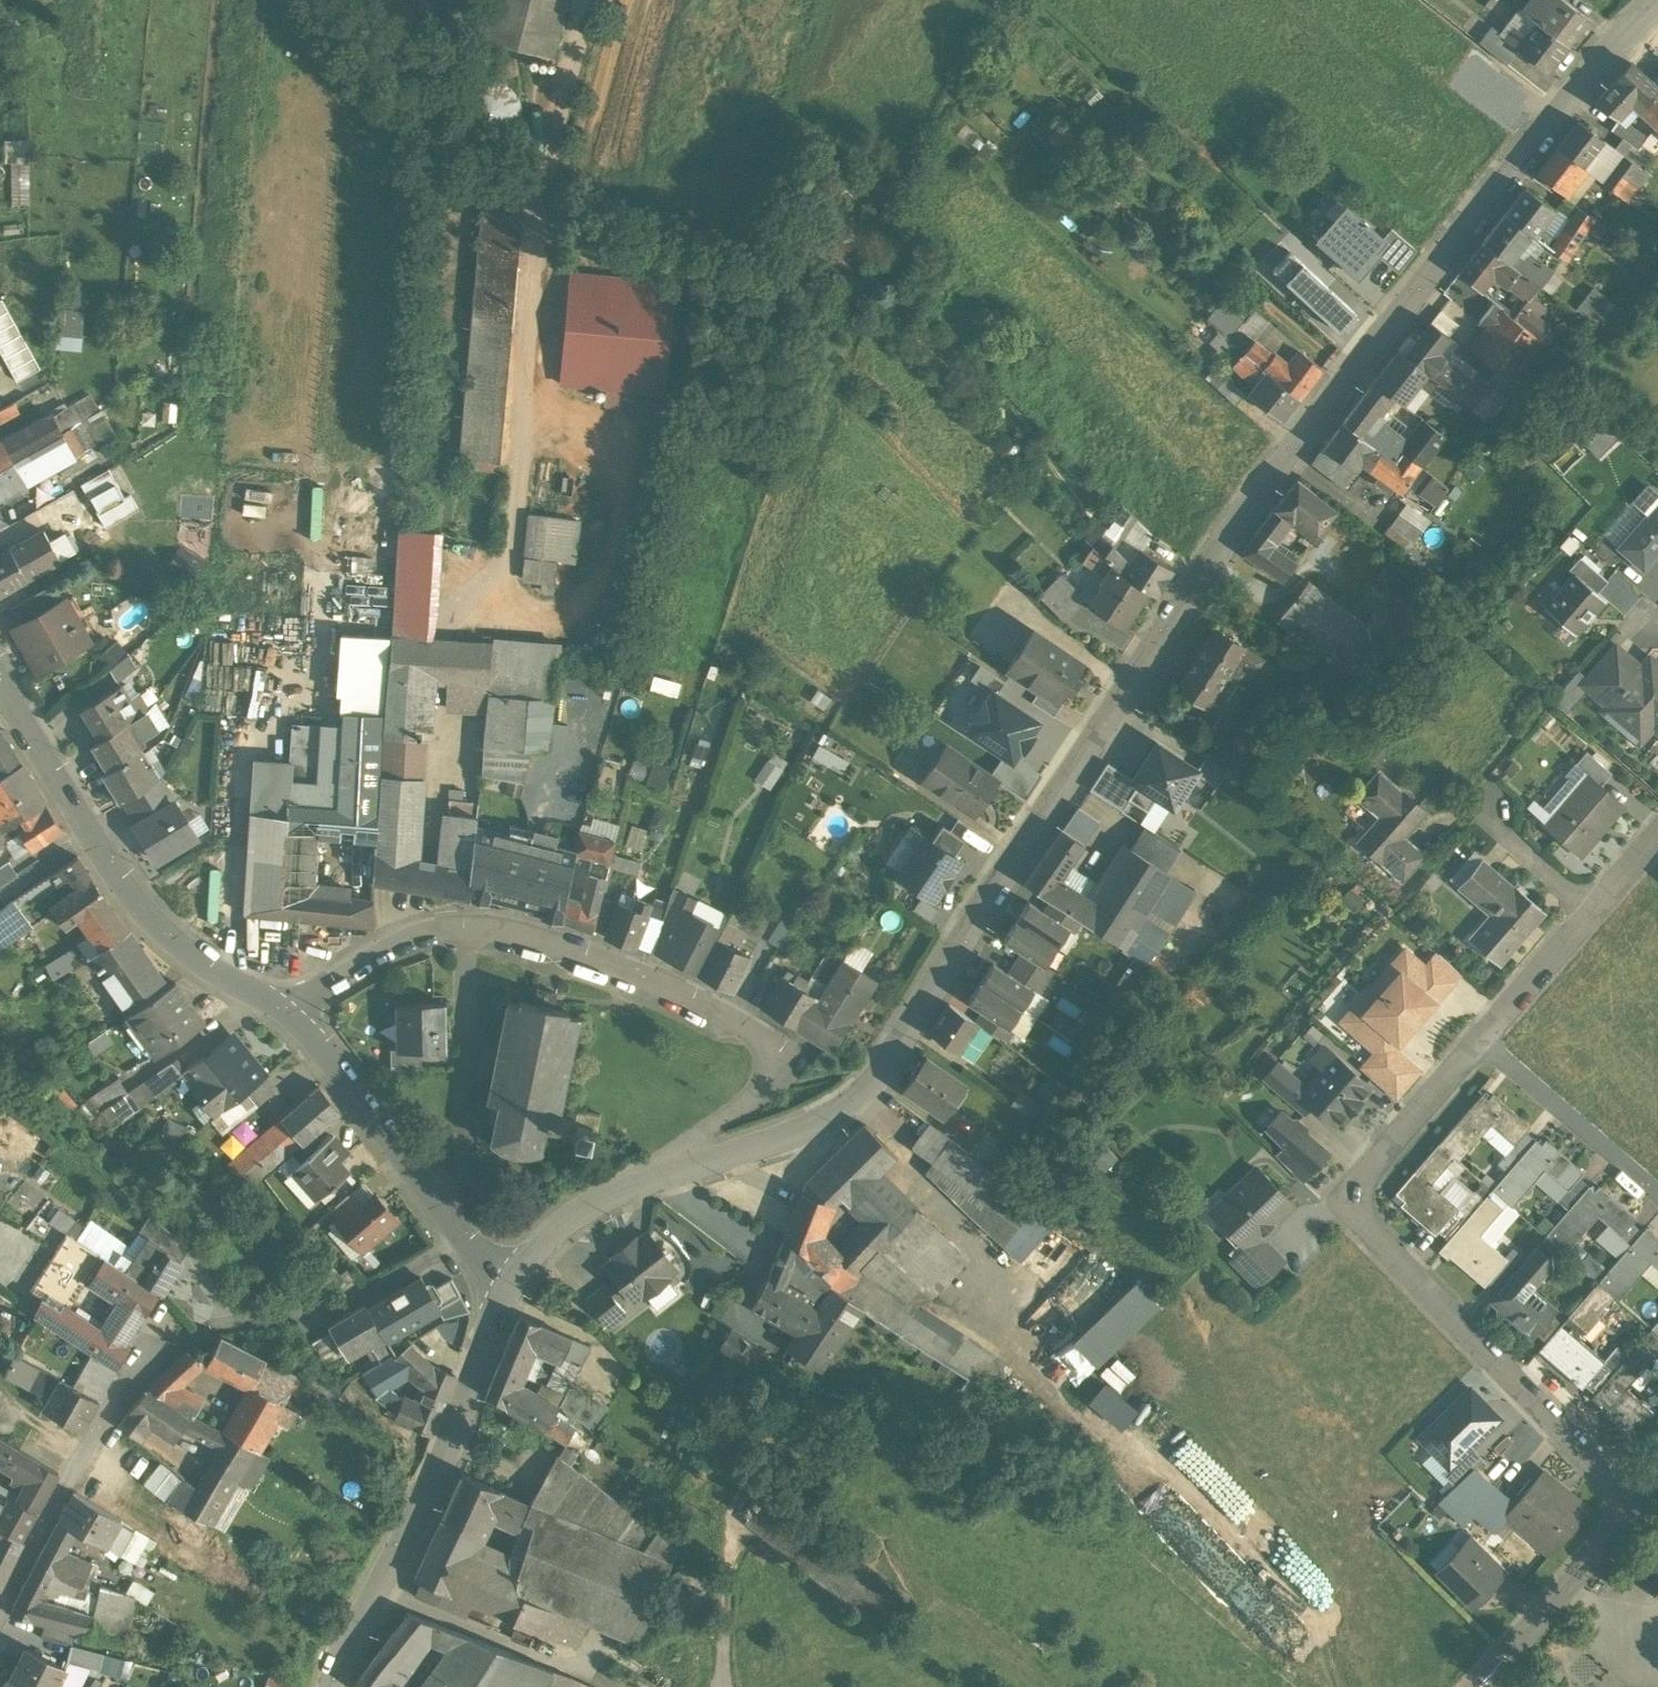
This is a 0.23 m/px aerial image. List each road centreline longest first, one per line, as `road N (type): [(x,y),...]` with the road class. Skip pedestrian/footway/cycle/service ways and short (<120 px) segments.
road 1 (residential): [(1657,0),(1560,108),(1275,476),(891,1057),(849,1104),(786,1137),(662,1175)]
road 2 (residential): [(662,1175),(693,1138),(761,1098),(776,1060),(762,1037),(681,993),(535,938),(465,928),(384,952),(286,1013)]
road 3 (track): [(600,0),(536,253),(508,563),(451,618)]
road 4 (residential): [(0,1605),(110,1406),(142,1368),(178,1343),(228,1324),(343,1307),(462,1238)]
road 5 (residential): [(1481,1040),(1355,1187),(1358,1214),(1637,1509)]
road 6 (residential): [(505,1276),(456,1428),(330,1686)]
road 7 (residential): [(0,684),(128,898),(176,947),(286,1013)]
road 8 (residential): [(286,1013),(462,1238)]
road 9 (residential): [(1657,1194),(1481,1040)]
road 10 (residential): [(1637,1509),(1487,1686)]
road 11 (residential): [(662,1175),(571,1222),(505,1276)]
road 12 (track): [(1418,0),(1560,108)]
road 13 (residential): [(1593,912),(1481,1040)]
road 14 (residential): [(1486,805),(1502,834),(1593,912)]

